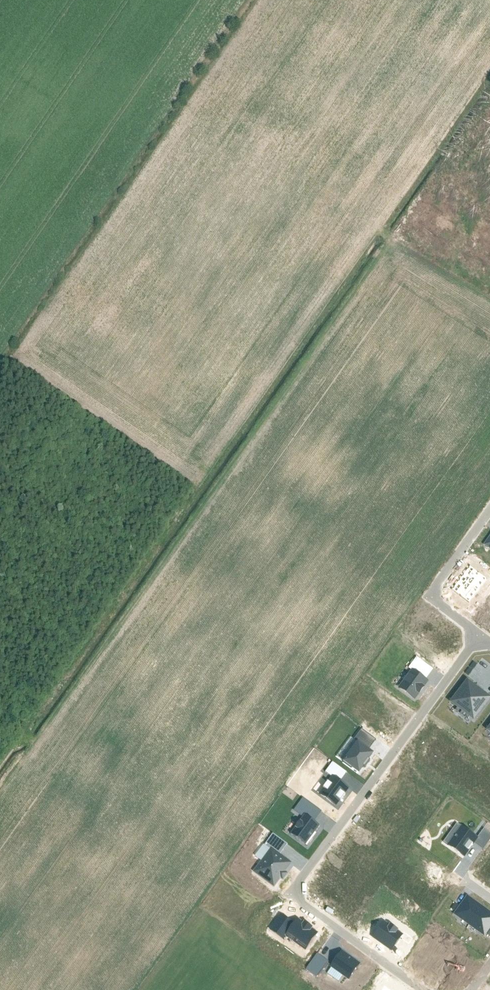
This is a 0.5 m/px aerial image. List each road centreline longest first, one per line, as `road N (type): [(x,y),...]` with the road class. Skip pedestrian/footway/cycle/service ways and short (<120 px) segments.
road 1 (residential): [(423,989),(301,900),(296,887),(479,635)]
road 2 (residential): [(479,635),(432,596),(489,514)]

